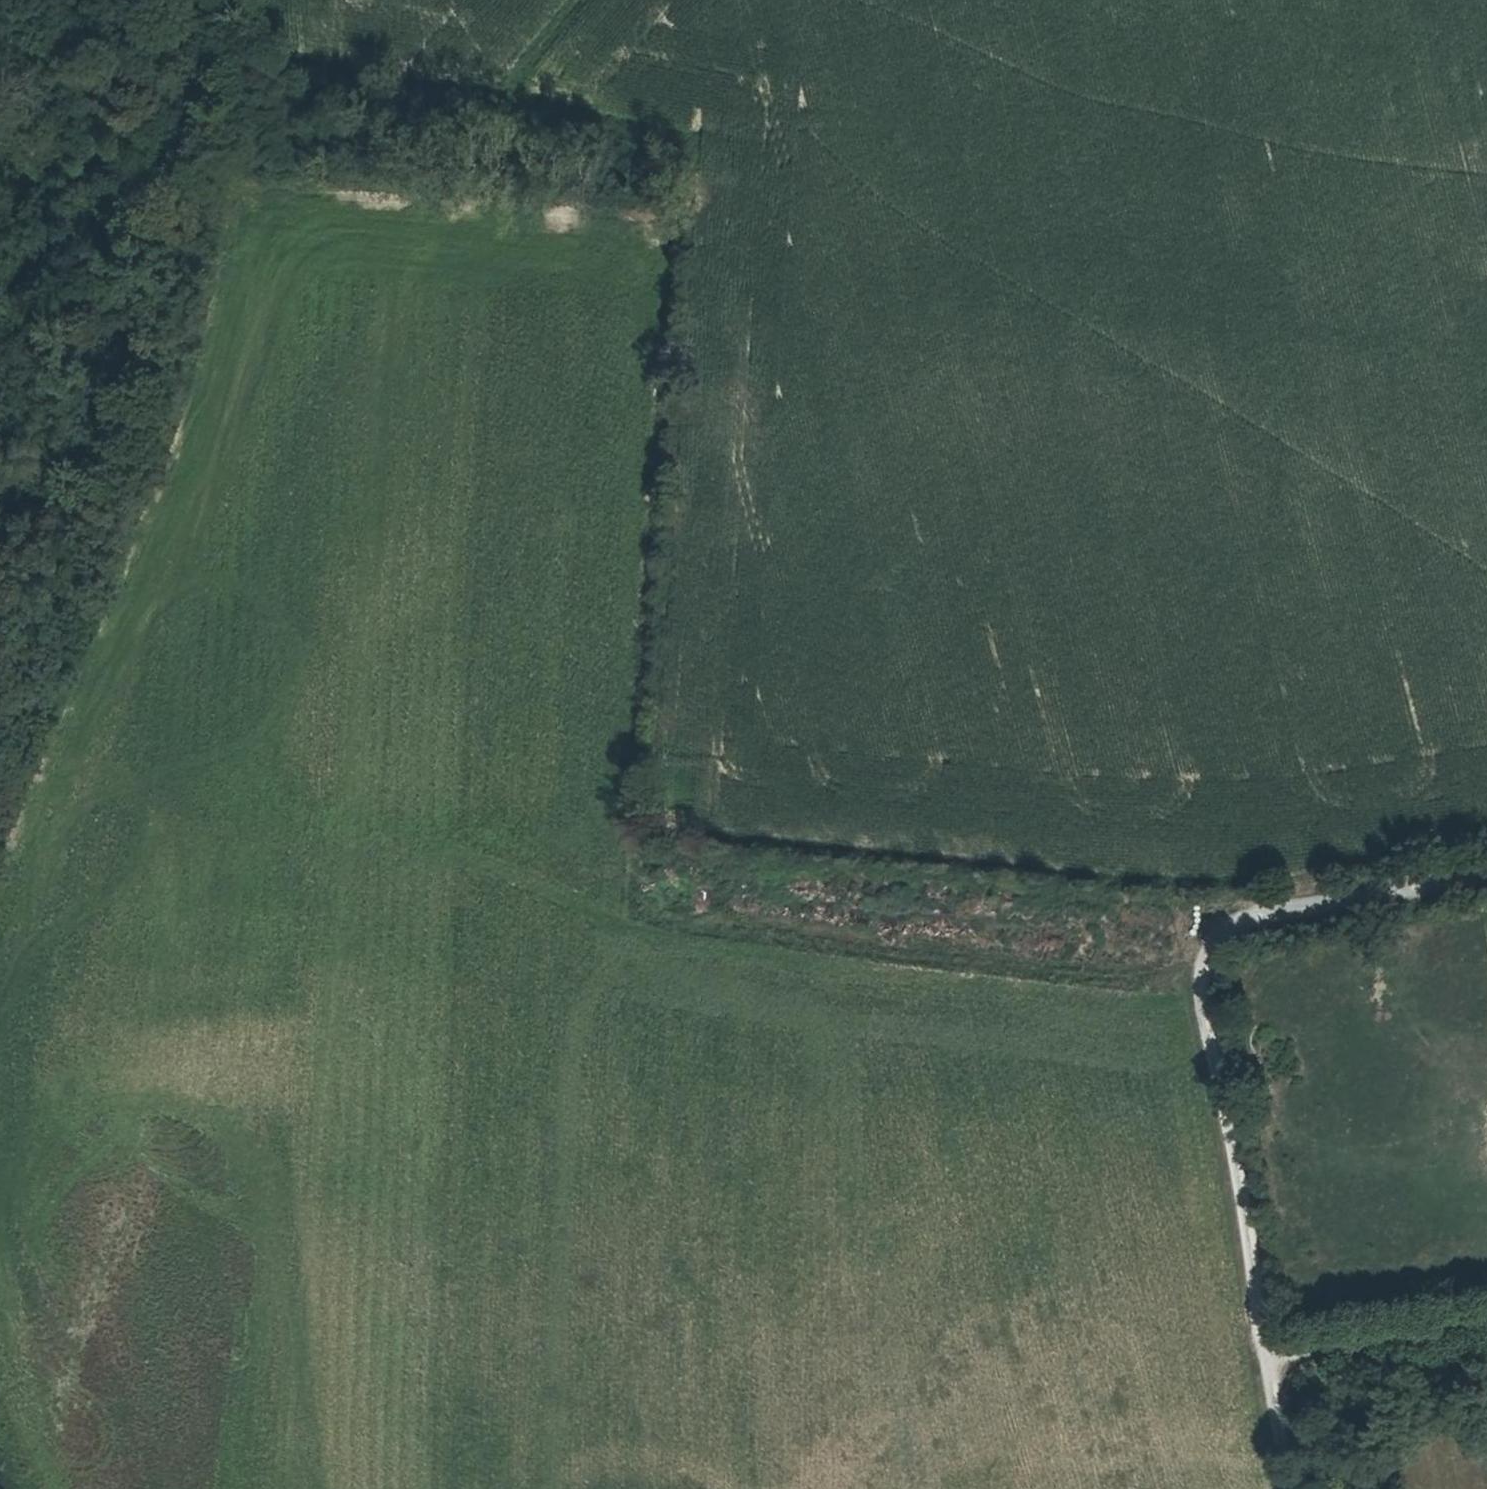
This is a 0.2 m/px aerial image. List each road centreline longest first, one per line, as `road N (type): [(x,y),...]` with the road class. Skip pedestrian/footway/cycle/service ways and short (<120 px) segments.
road 1 (track): [(1486,869),(1271,907),(1240,923),(1216,956),(1215,998),(1305,1488)]

